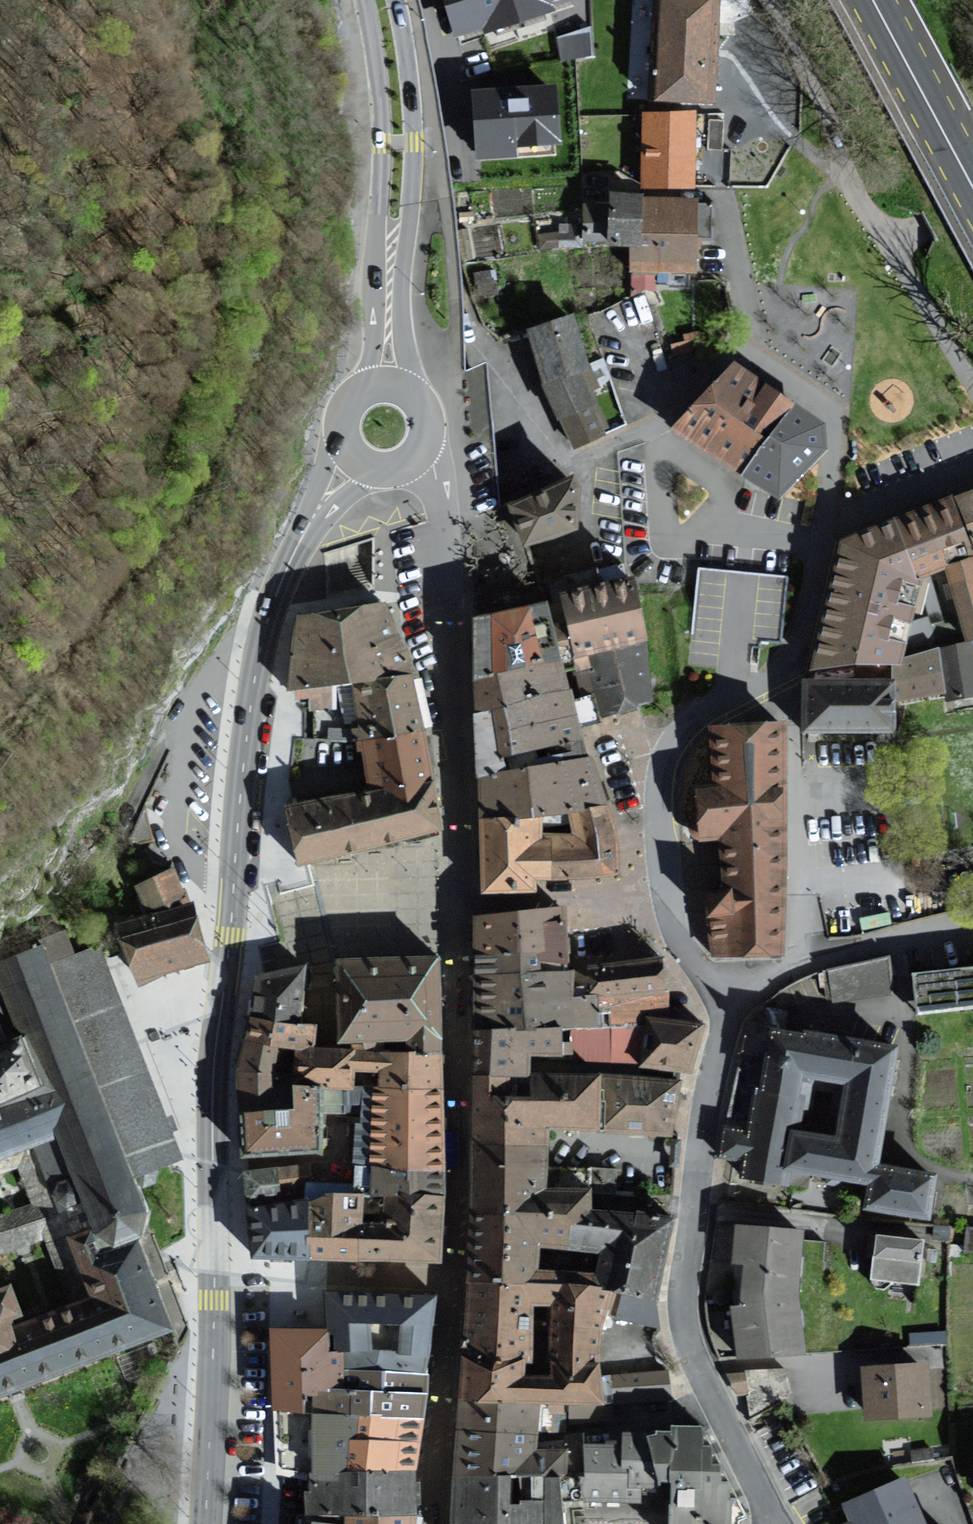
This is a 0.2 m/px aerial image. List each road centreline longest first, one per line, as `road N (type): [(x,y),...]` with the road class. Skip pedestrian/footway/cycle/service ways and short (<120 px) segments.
road 1 (secondary): [(308,525),(266,622),(240,798),(210,1160),(214,1298),(205,1523)]
road 2 (residential): [(421,456),(436,471),(442,510),(453,904),(666,889)]
road 3 (residential): [(773,1523),(694,1366),(678,1300),(719,1053),(715,997)]
road 4 (secondary): [(412,393),(401,299),(413,123),(394,0)]
road 5 (secondary): [(366,0),(383,122),(367,387)]
road 6 (residential): [(752,342),(713,364),(639,433),(561,466),(547,457),(491,350)]
road 7 (residential): [(666,889),(659,806),(676,741),(713,707),(787,671)]
road 8 (residential): [(972,916),(809,960),(715,997)]
road 9 (primary): [(874,0),(972,189)]

